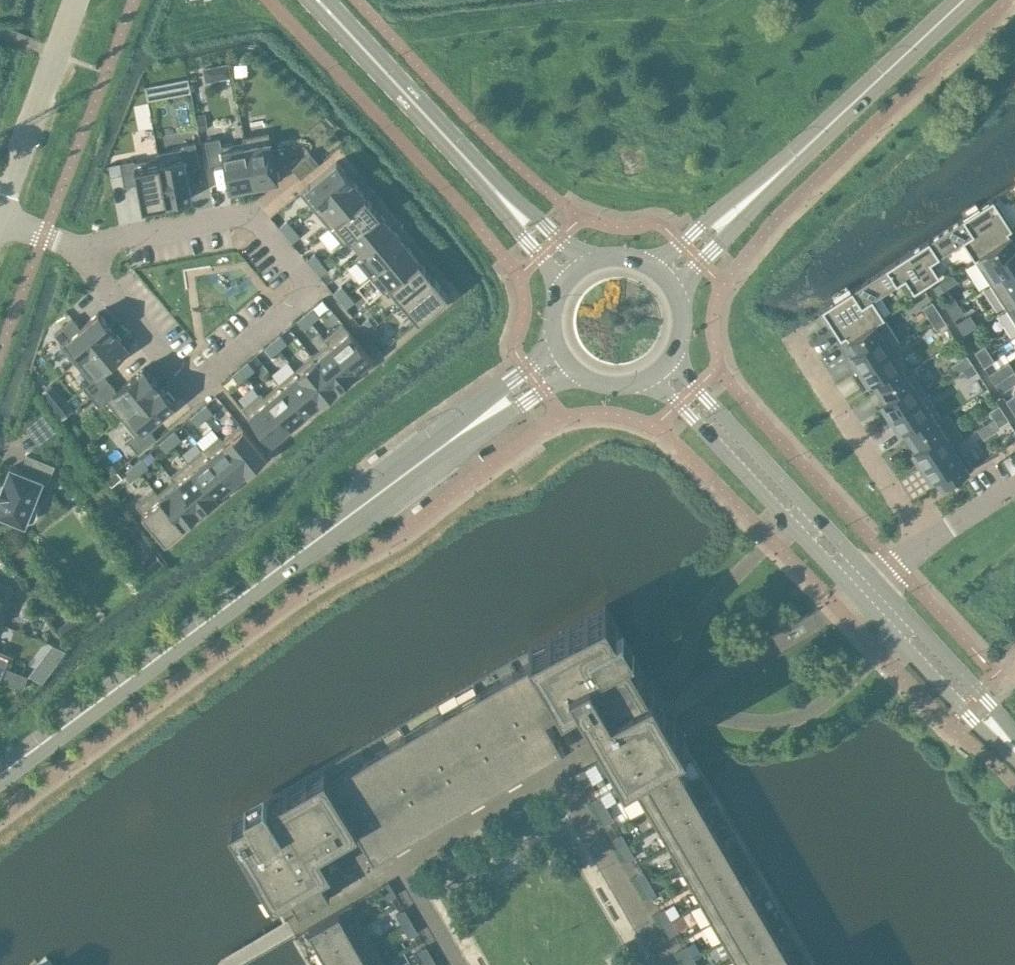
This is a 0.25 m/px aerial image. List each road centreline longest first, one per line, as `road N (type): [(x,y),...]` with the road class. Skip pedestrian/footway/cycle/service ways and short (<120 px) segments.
road 1 (tertiary): [(0,773),(563,358)]
road 2 (residential): [(71,247),(191,392),(314,289),(250,213),(203,222)]
road 3 (tertiary): [(665,276),(961,0)]
road 4 (tertiary): [(573,272),(313,0)]
road 5 (residential): [(857,595),(558,776)]
road 6 (tertiary): [(877,581),(672,357)]
road 7 (tertiary): [(649,378),(857,595)]
road 8 (residential): [(928,544),(792,334)]
road 9 (tertiary): [(857,595),(1014,759)]
road 10 (residential): [(0,206),(74,0)]
road 11 (residential): [(668,964),(558,776)]
road 12 (tertiary): [(1014,734),(877,581)]
road 13 (residential): [(558,776),(398,867)]
road 14 (residential): [(203,222),(71,247)]

